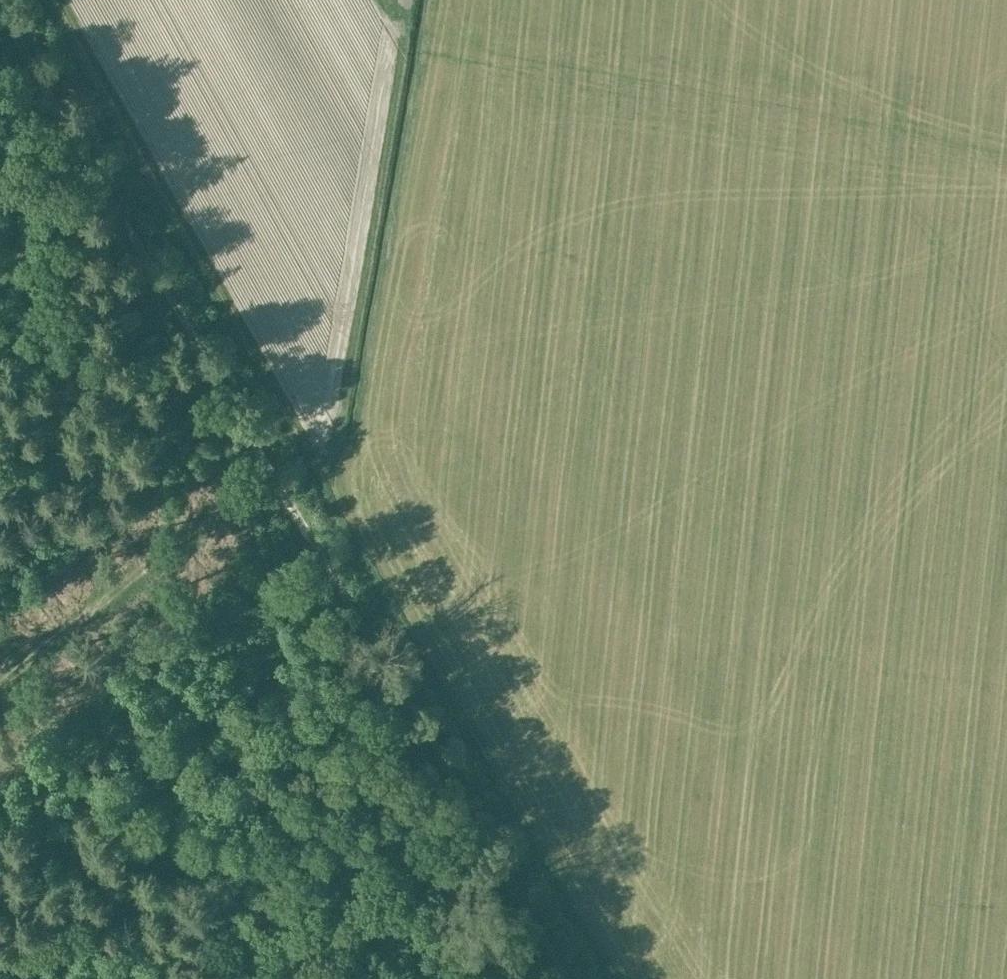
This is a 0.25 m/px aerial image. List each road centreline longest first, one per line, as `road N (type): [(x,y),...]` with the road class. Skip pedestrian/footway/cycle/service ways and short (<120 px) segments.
road 1 (track): [(0,0),(563,978)]
road 2 (track): [(0,685),(270,472)]

